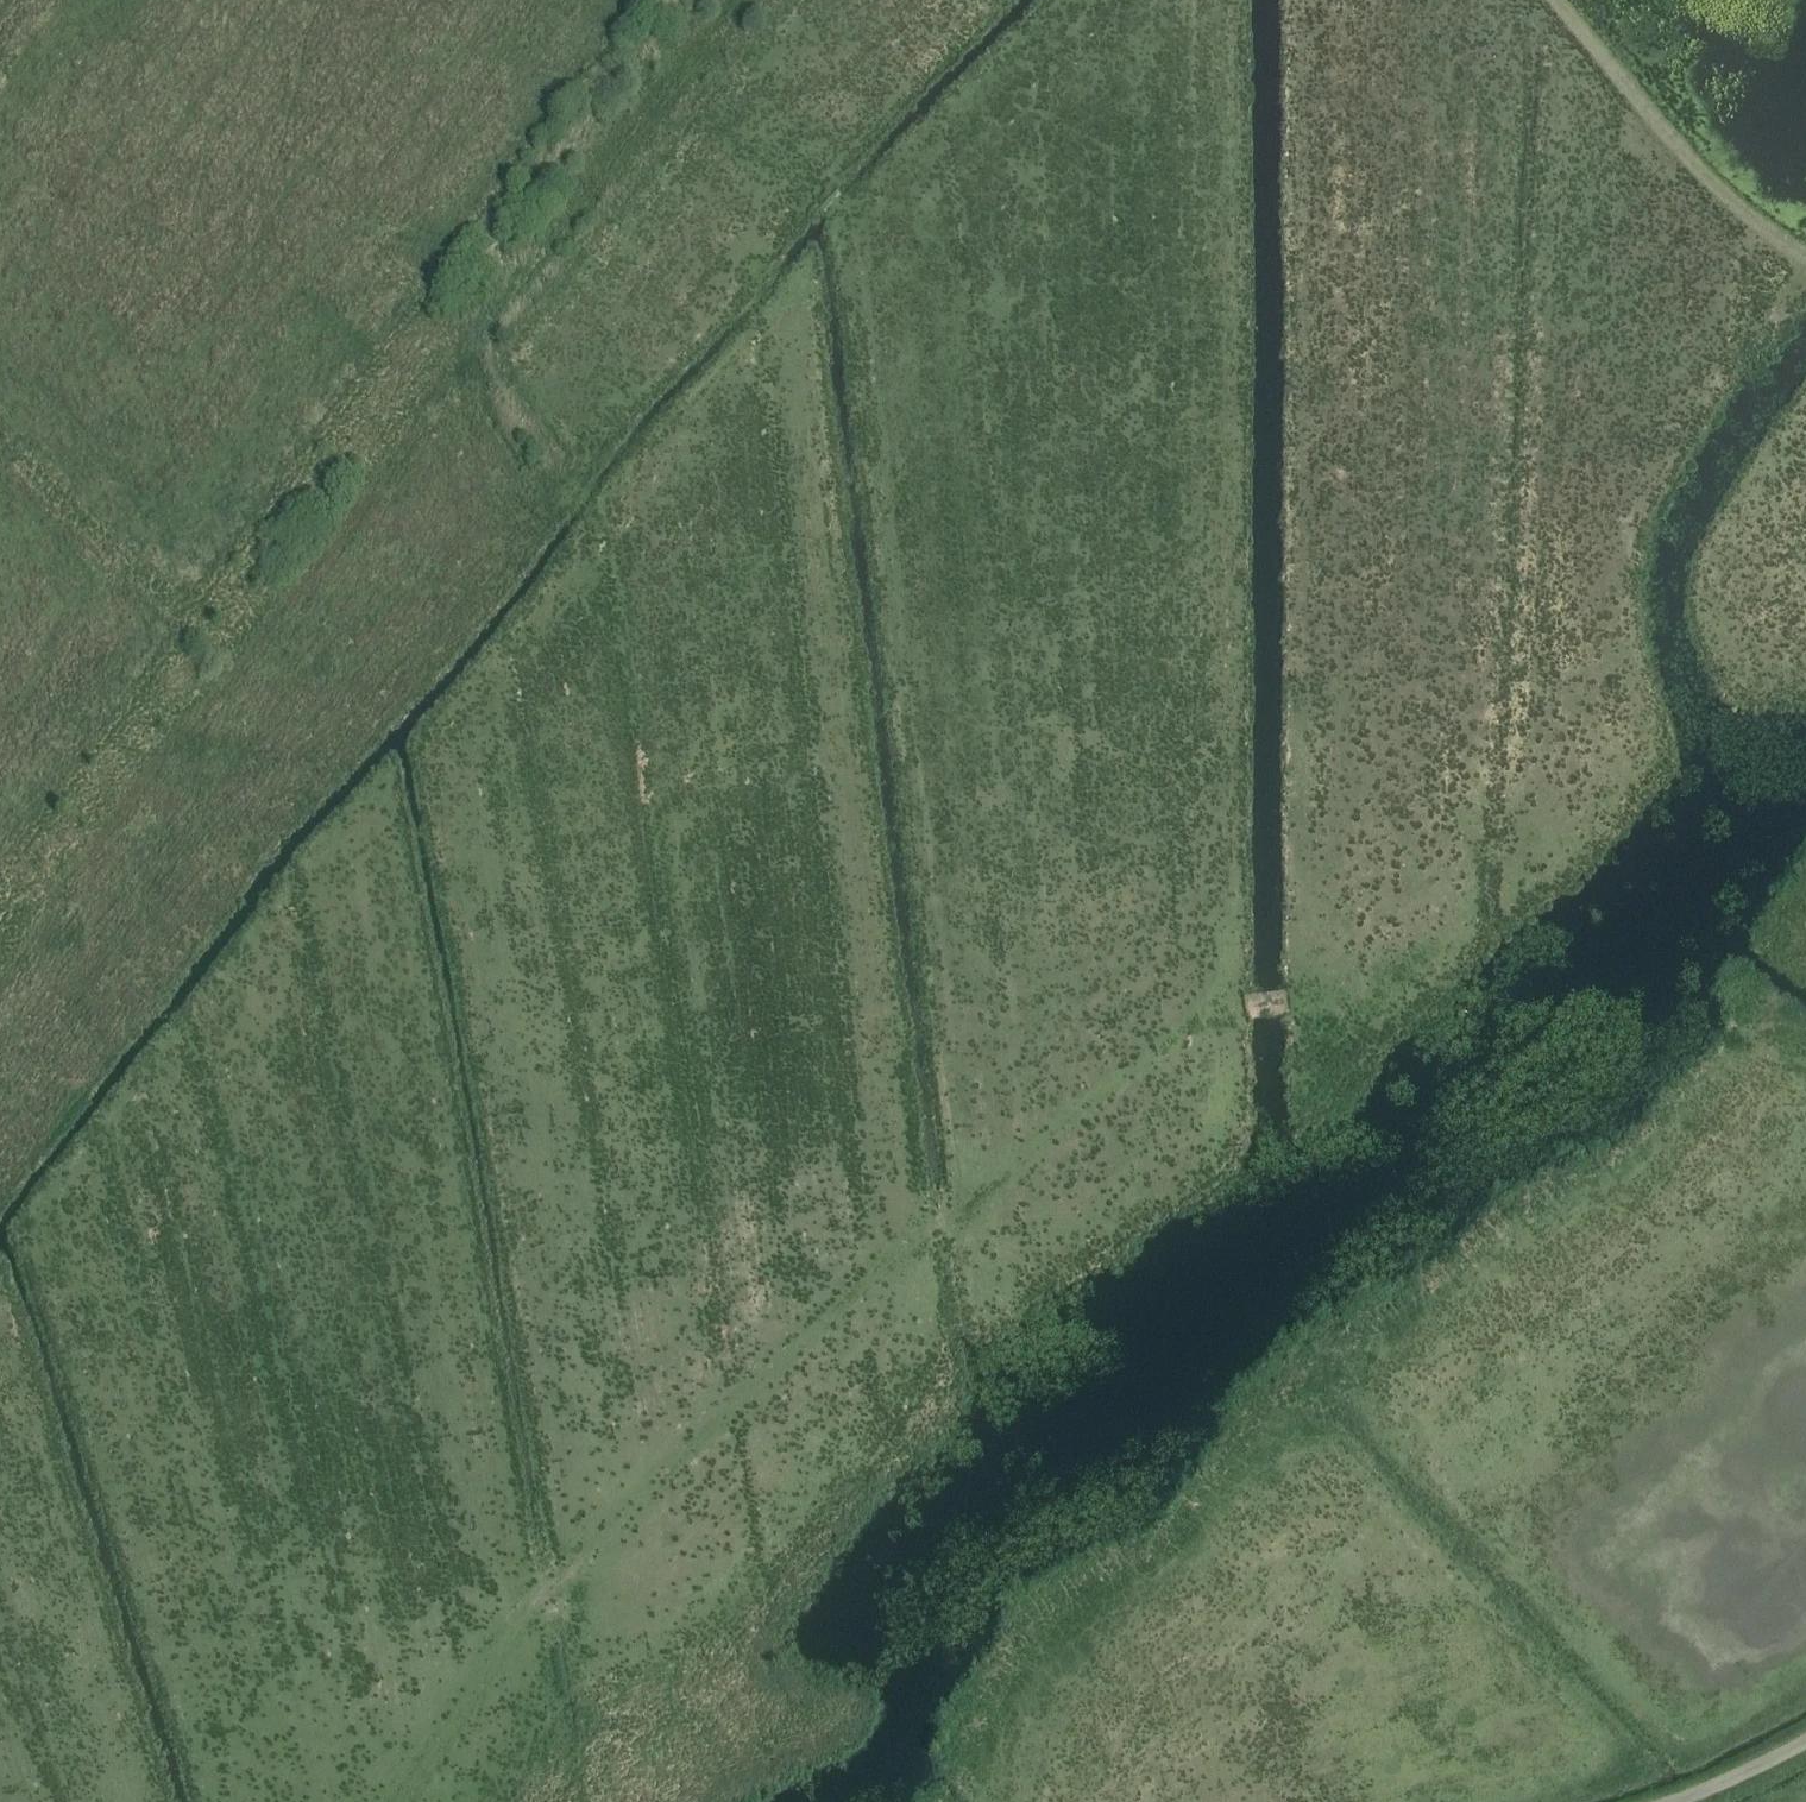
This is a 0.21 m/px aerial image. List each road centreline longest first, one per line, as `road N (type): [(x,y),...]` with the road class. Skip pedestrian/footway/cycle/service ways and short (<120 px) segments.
road 1 (track): [(1554,0),(1662,133),(1805,259)]
road 2 (track): [(1676,1801),(1805,1744)]

